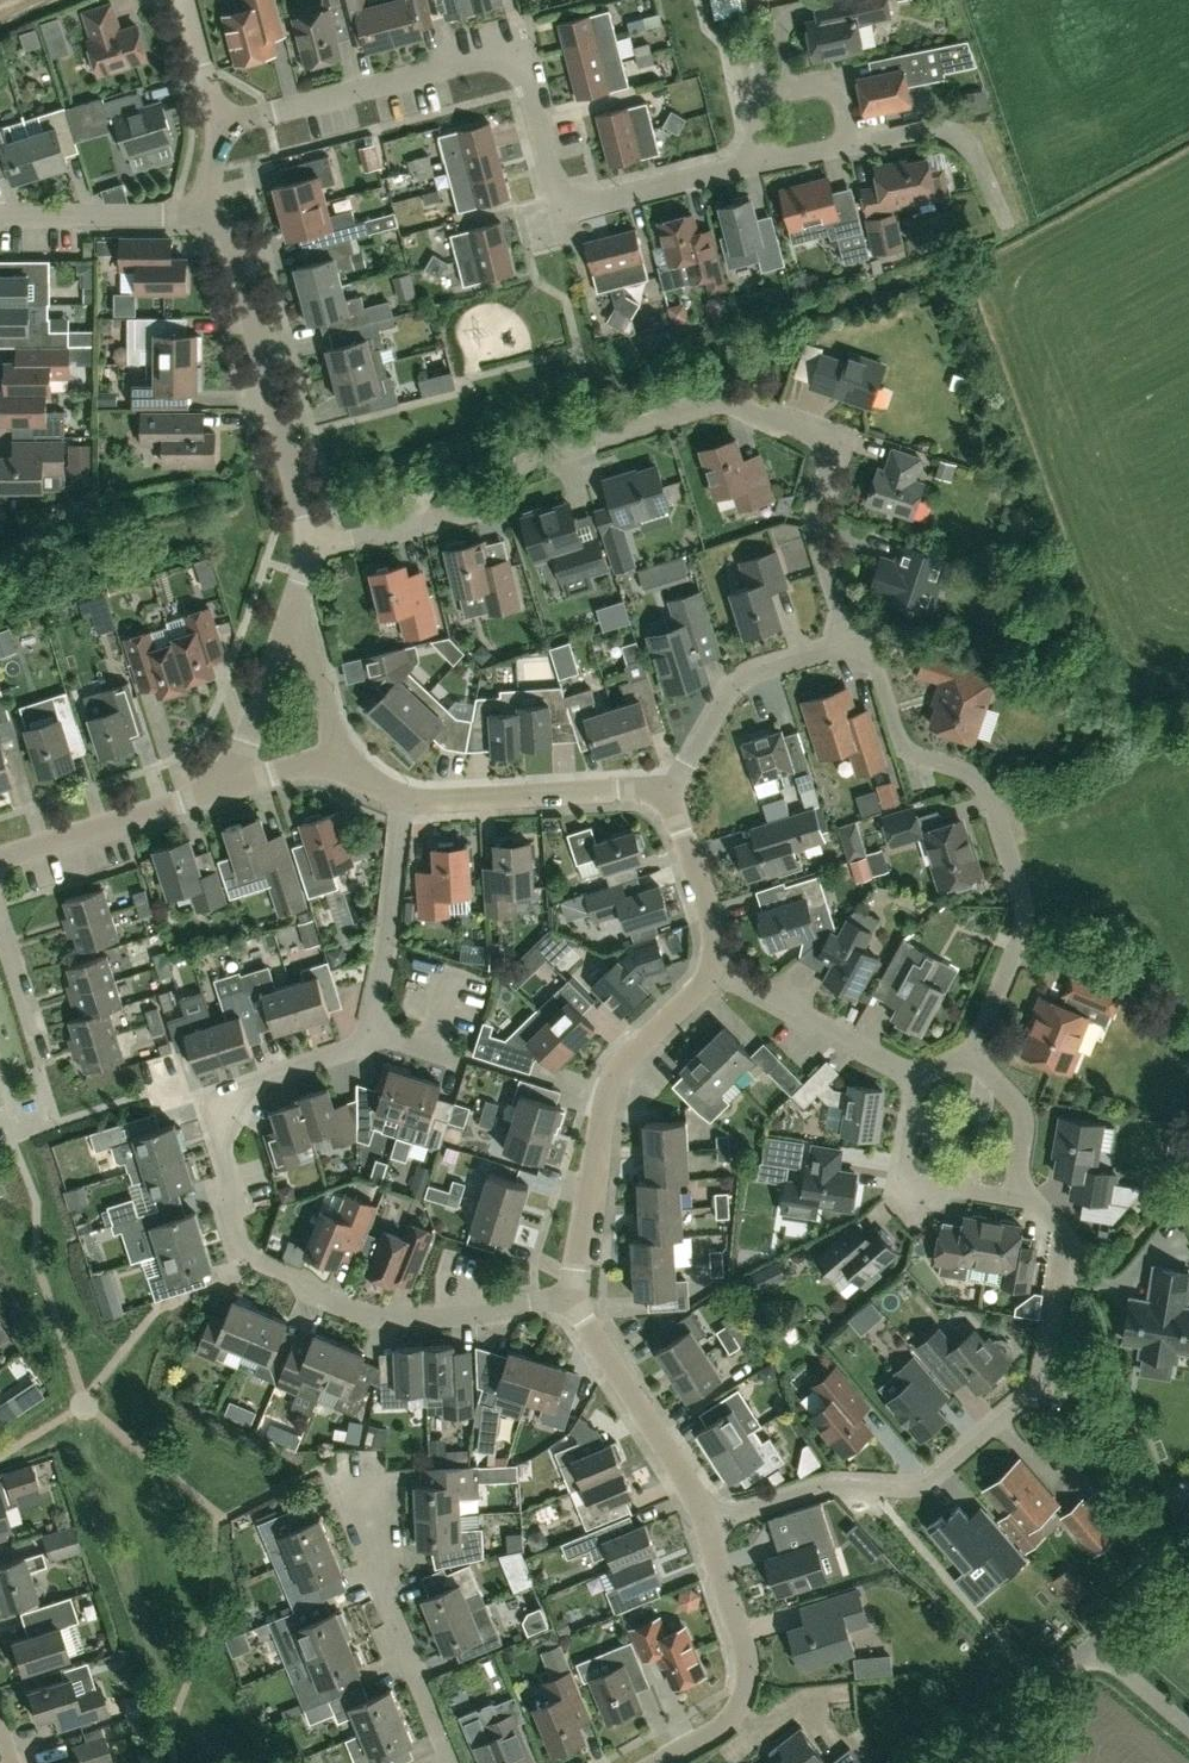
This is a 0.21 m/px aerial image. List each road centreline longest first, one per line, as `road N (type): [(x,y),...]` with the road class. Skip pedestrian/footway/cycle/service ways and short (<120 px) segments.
road 1 (residential): [(846,641),(816,528),(837,446),(822,433),(731,402),(538,456),(492,511),(311,549)]
road 2 (residential): [(574,1306),(407,1327),(338,1309),(241,1265),(208,1106),(373,1034)]
road 3 (residential): [(223,127),(494,54),(519,58),(563,195),(581,207),(762,163)]
road 4 (residential): [(708,1522),(828,1486),(910,1490),(942,1478),(1045,1386),(1070,1233),(1050,1211),(1018,1203)]
road 5 (residential): [(971,1064),(1030,907),(994,802),(976,778),(907,763),(869,650)]
road 6 (residential): [(574,1306),(612,1085),(717,983)]
road 7 (residential): [(311,549),(233,242),(208,209)]
road 8 (residential): [(453,1762),(389,1609),(370,1472)]
road 9 (residential): [(660,1762),(729,1724),(750,1681),(728,1569),(708,1522)]
road 10 (residential): [(668,791),(437,801),(404,794)]
road 11 (residential): [(708,1522),(574,1306)]
road 12 (residential): [(668,791),(740,677),(846,641)]
road 13 (residential): [(373,1034),(404,794)]
road 14 (residential): [(762,163),(839,149),(848,131),(836,91),(808,86),(765,101),(758,121)]
road 15 (residential): [(0,860),(223,788)]
road 16 (residential): [(914,1095),(717,983)]
road 17 (residential): [(0,216),(208,209)]
road 18 (residential): [(223,788),(295,599)]
road 19 (residential): [(717,983),(720,948),(687,829),(668,791)]
road 20 (residential): [(1018,1203),(923,1189),(911,1176),(914,1095)]
road 21 (unclassified): [(974,1762),(1094,1641)]
road 22 (residential): [(341,757),(295,599)]
road 23 (residential): [(971,1064),(1005,1089),(1027,1125),(1018,1203)]
road 24 (residential): [(44,1064),(0,913)]
road 25 (residential): [(223,127),(186,0)]
road 26 (unclassified): [(1094,1641),(1188,1556)]
road 27 (unclassified): [(1188,1724),(1094,1641)]
road 28 (residential): [(223,788),(341,757)]

